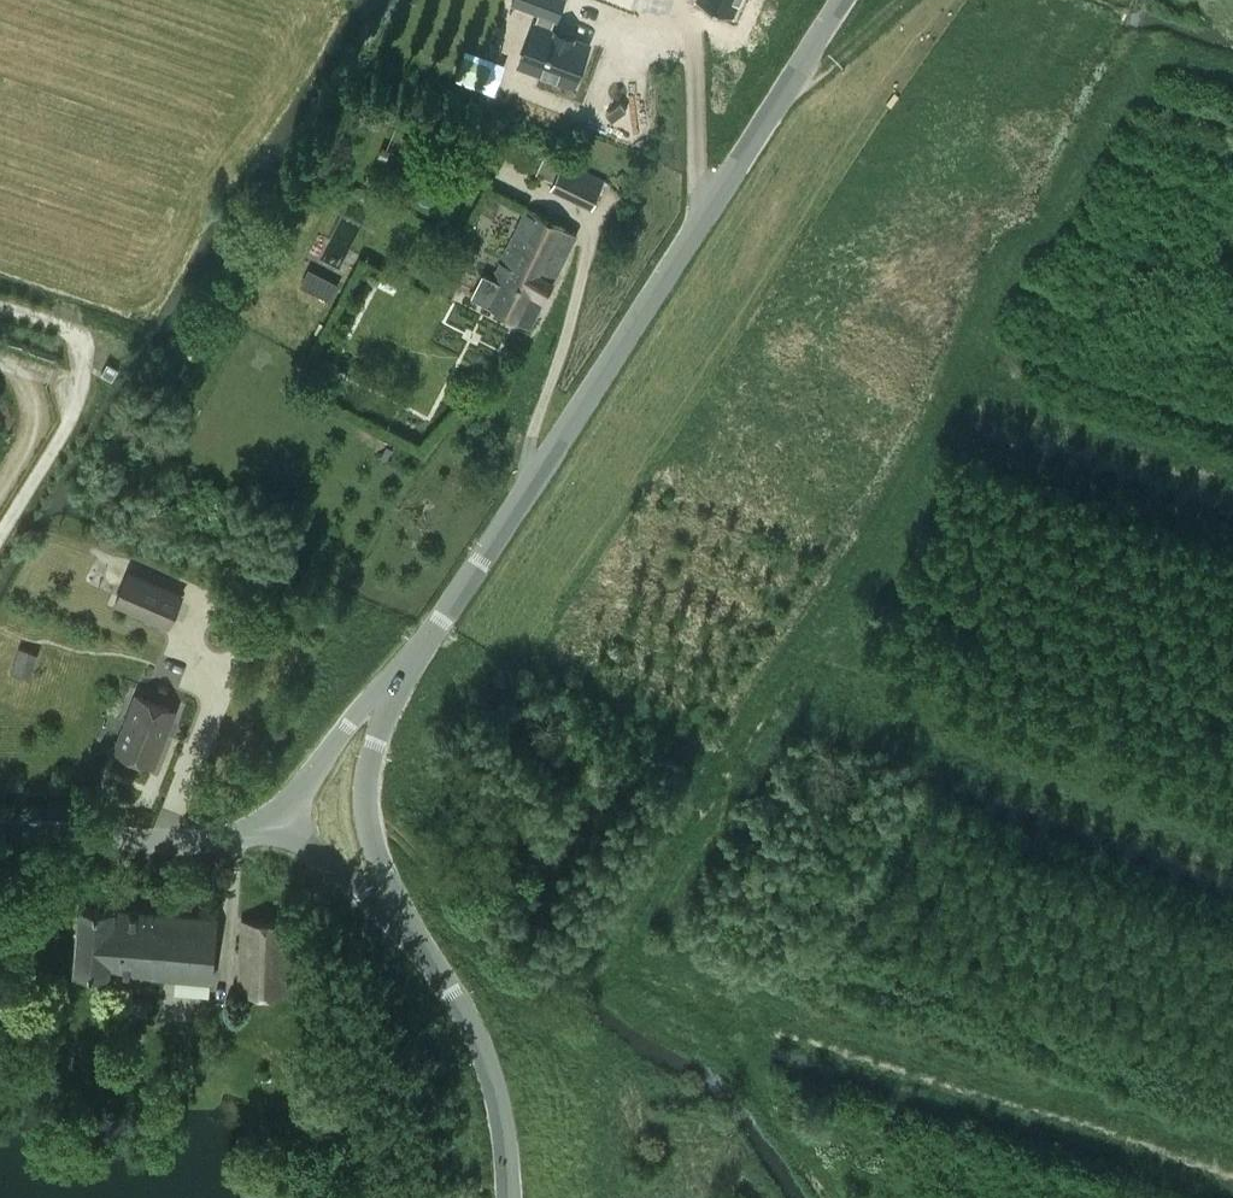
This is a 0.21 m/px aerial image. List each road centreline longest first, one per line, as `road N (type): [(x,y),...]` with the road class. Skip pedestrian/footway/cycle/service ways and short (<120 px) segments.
road 1 (track): [(943,413),(605,970),(997,1085)]
road 2 (unclassified): [(399,676),(787,95),(841,0)]
road 3 (track): [(605,970),(557,1005),(361,805)]
road 4 (track): [(0,534),(62,433),(84,371),(81,345),(65,327),(0,306)]
road 5 (unclassified): [(509,1197),(509,1155),(480,1051),(406,933)]
road 6 (unclassified): [(406,933),(363,830),(360,784),(399,676)]
road 7 (unclassified): [(0,831),(194,840),(268,833)]
road 8 (unclassified): [(268,833),(351,719),(399,676)]
road 9 (unclassified): [(268,833),(304,848),(406,933)]
road 10 (track): [(904,0),(787,95)]

